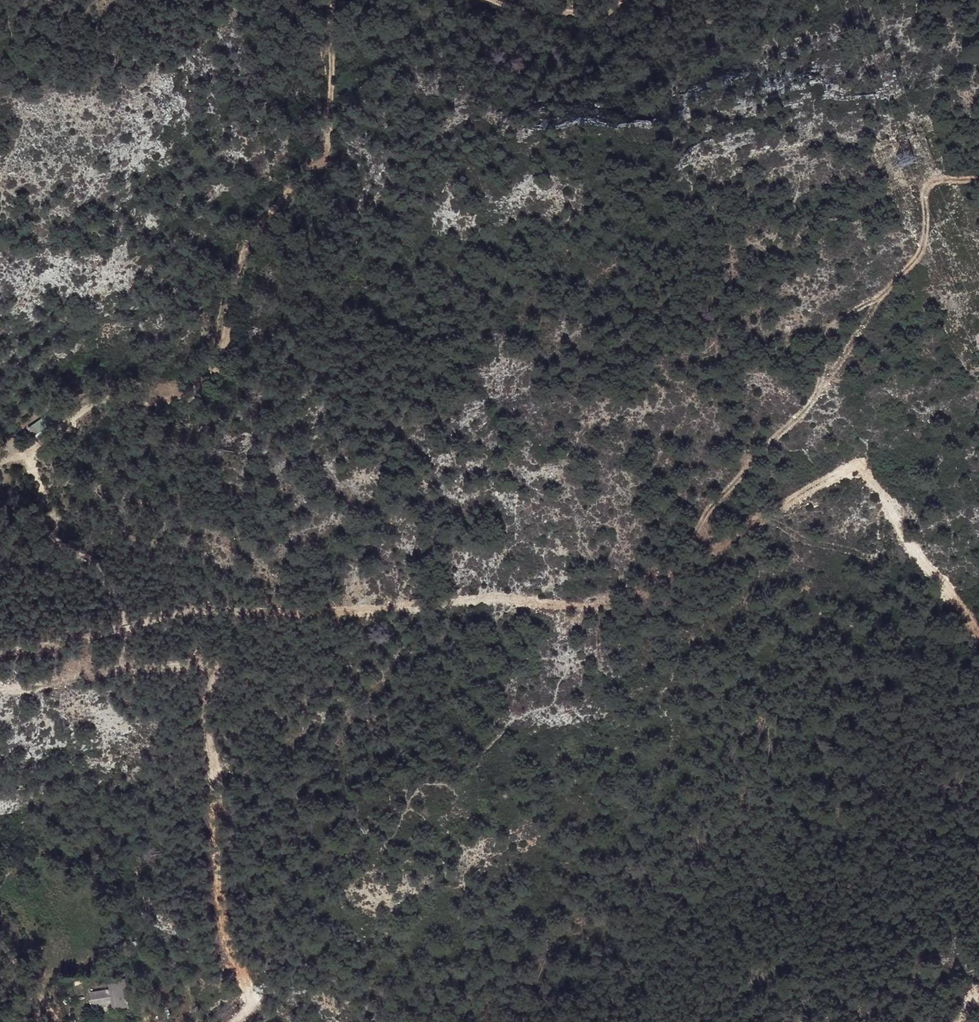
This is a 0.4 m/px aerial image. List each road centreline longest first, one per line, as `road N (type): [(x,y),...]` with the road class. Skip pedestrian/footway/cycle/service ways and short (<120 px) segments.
road 1 (track): [(0,464),(90,407),(123,397),(167,401),(226,366),(244,250),(284,192),(329,160),(337,0)]
road 2 (track): [(978,178),(926,177),(924,246),(883,296),(825,340),(818,395),(708,513),(697,537)]
road 3 (track): [(492,0),(558,25),(596,19),(621,0)]

